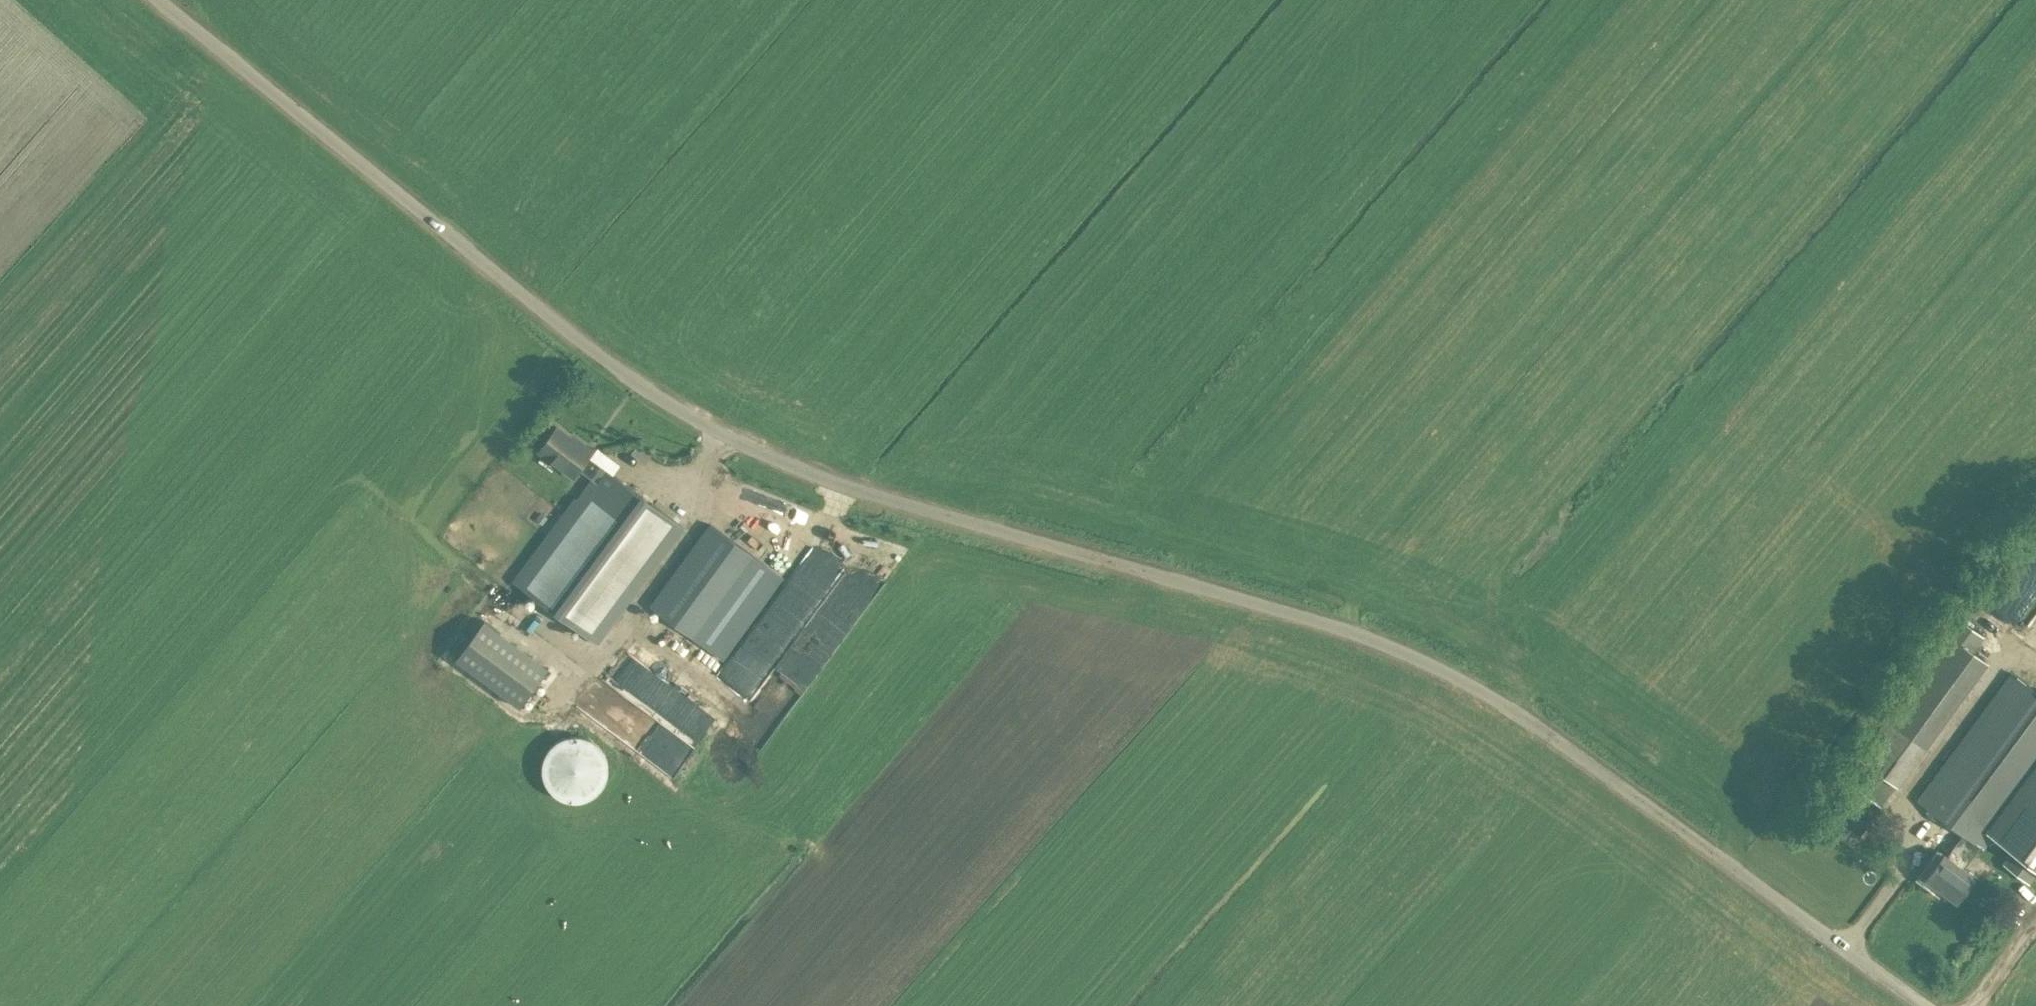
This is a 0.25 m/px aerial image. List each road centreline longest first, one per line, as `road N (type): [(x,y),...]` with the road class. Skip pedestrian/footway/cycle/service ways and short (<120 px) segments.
road 1 (unclassified): [(1934,1005),(1525,711),(1416,650),(988,529),(697,422),(609,369),(157,0)]

